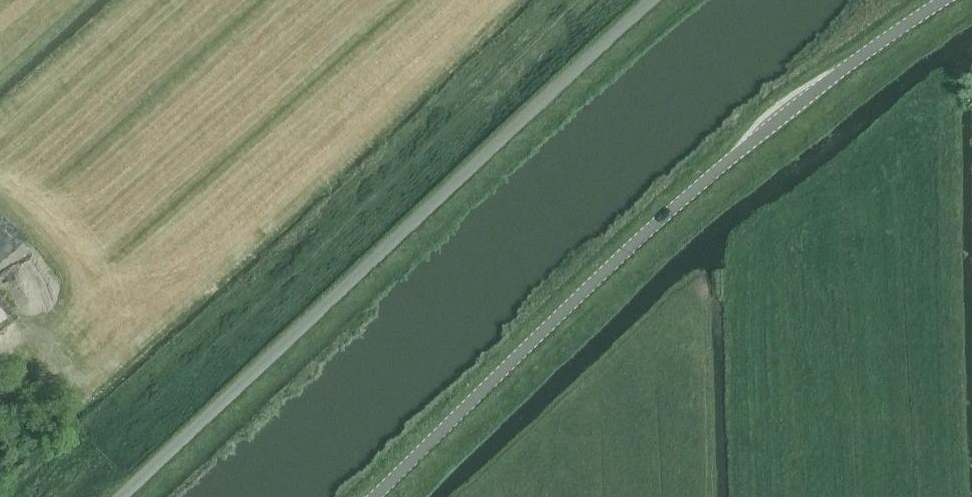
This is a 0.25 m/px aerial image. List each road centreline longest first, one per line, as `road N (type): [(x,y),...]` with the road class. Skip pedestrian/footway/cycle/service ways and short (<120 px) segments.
road 1 (unclassified): [(383,496),(736,154),(946,0)]
road 2 (unclassified): [(124,496),(655,0)]
road 3 (track): [(0,295),(59,349),(106,368),(270,226),(362,125),(497,0)]

